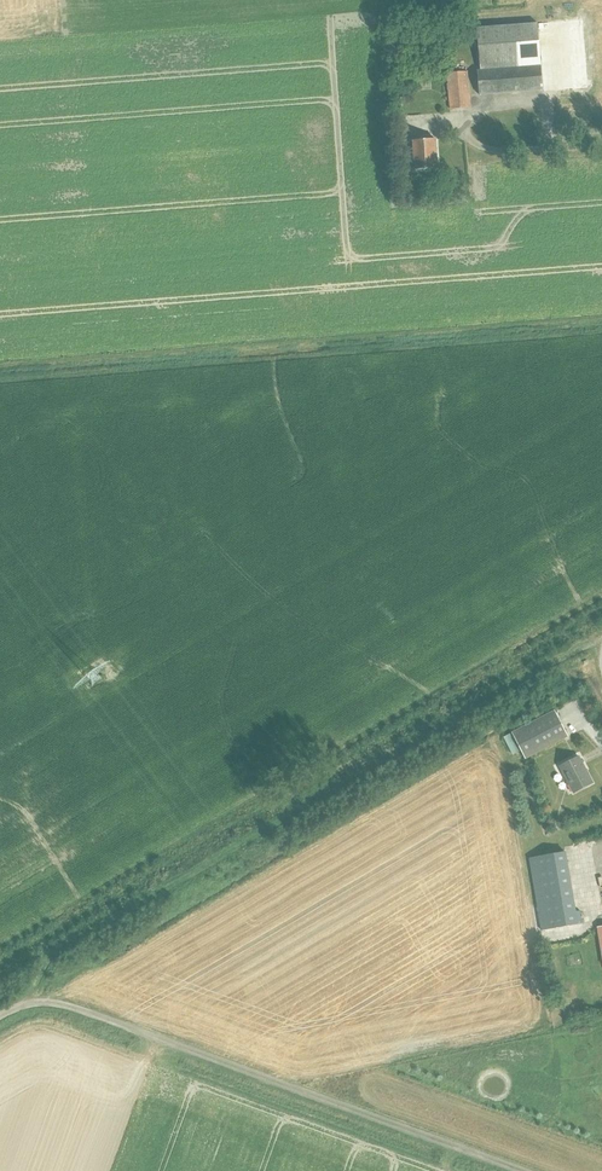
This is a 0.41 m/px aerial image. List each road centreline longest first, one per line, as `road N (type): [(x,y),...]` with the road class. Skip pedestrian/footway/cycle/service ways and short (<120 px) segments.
road 1 (track): [(31,1000),(55,950),(601,635)]
road 2 (track): [(518,1170),(31,1000)]

